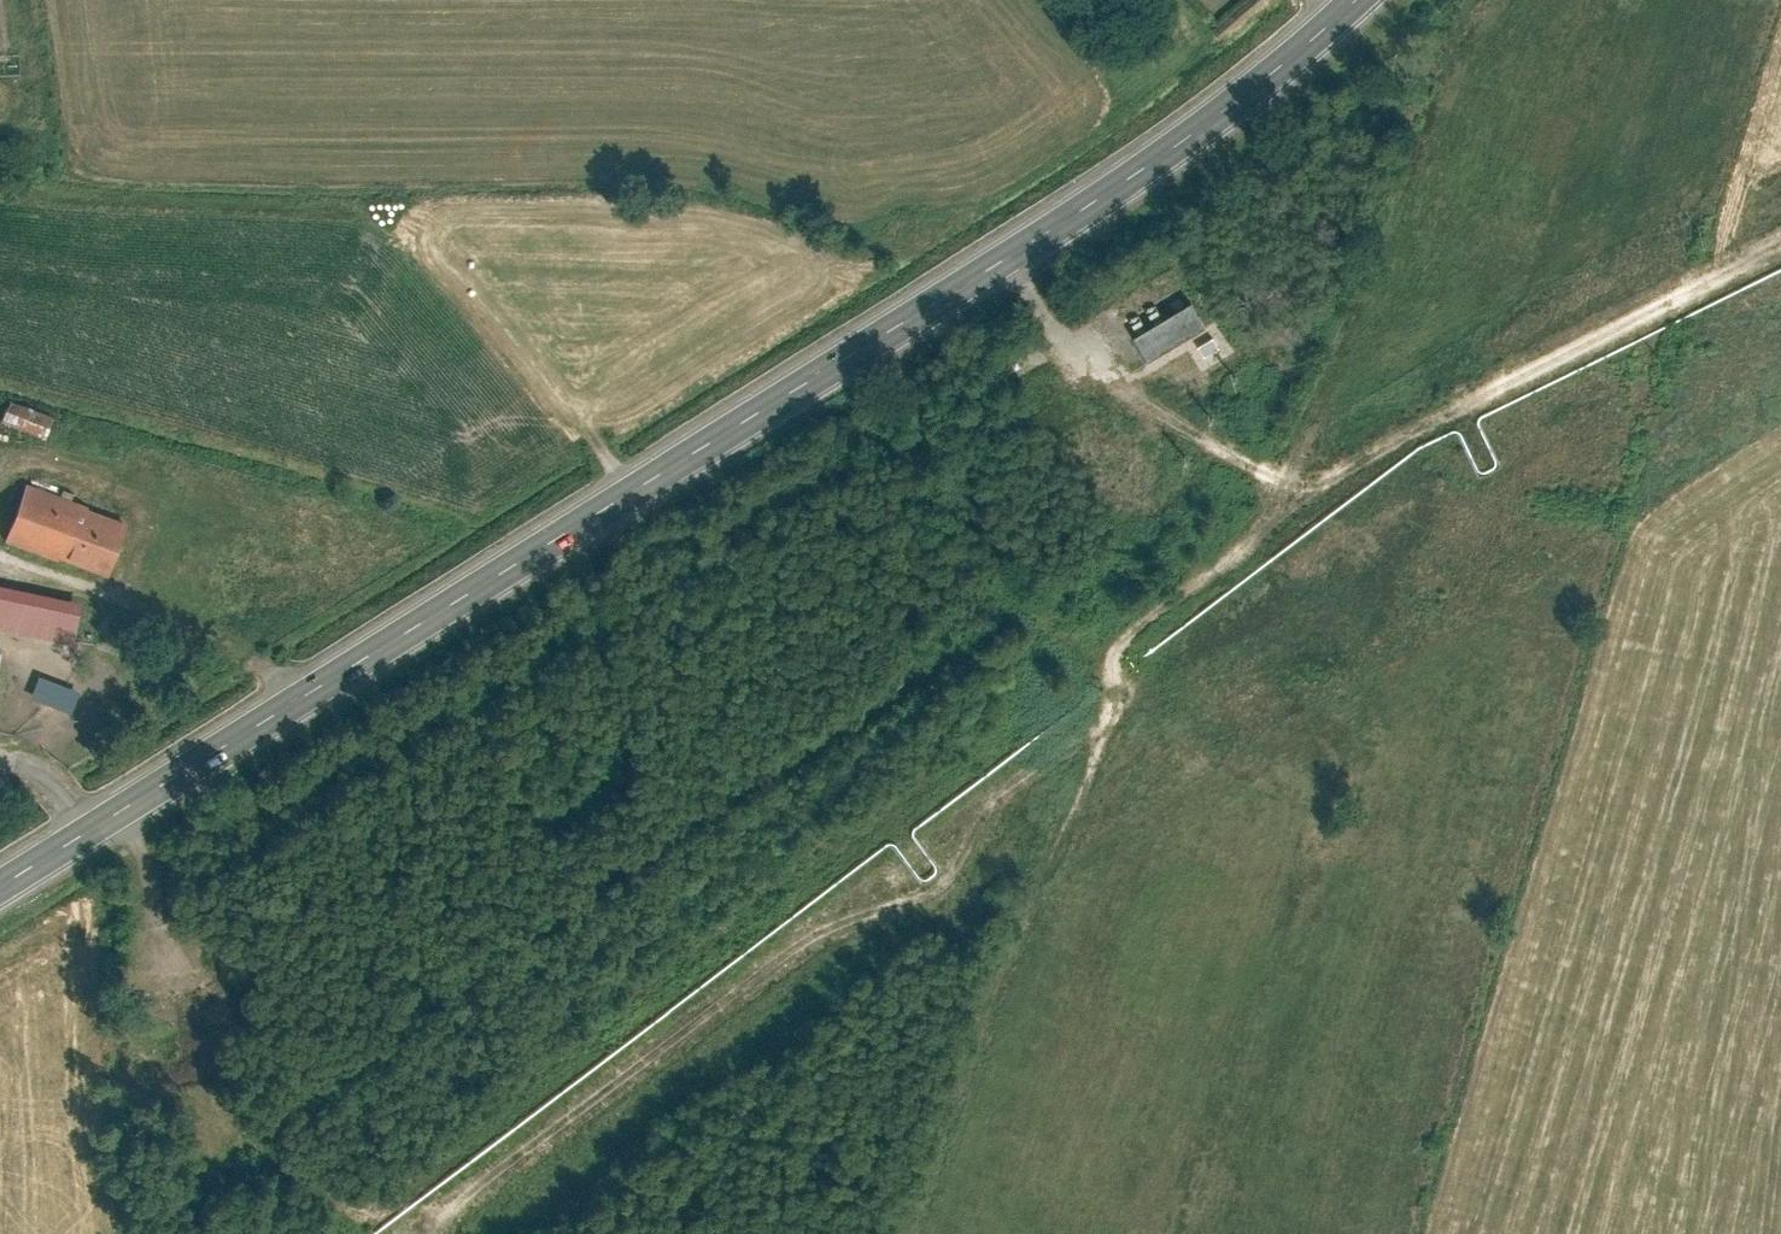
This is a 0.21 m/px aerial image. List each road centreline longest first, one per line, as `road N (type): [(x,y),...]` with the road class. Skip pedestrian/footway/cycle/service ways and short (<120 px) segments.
road 1 (secondary): [(1355,0),(1155,162),(0,886)]
road 2 (track): [(120,812),(166,905),(187,987),(181,1089)]

